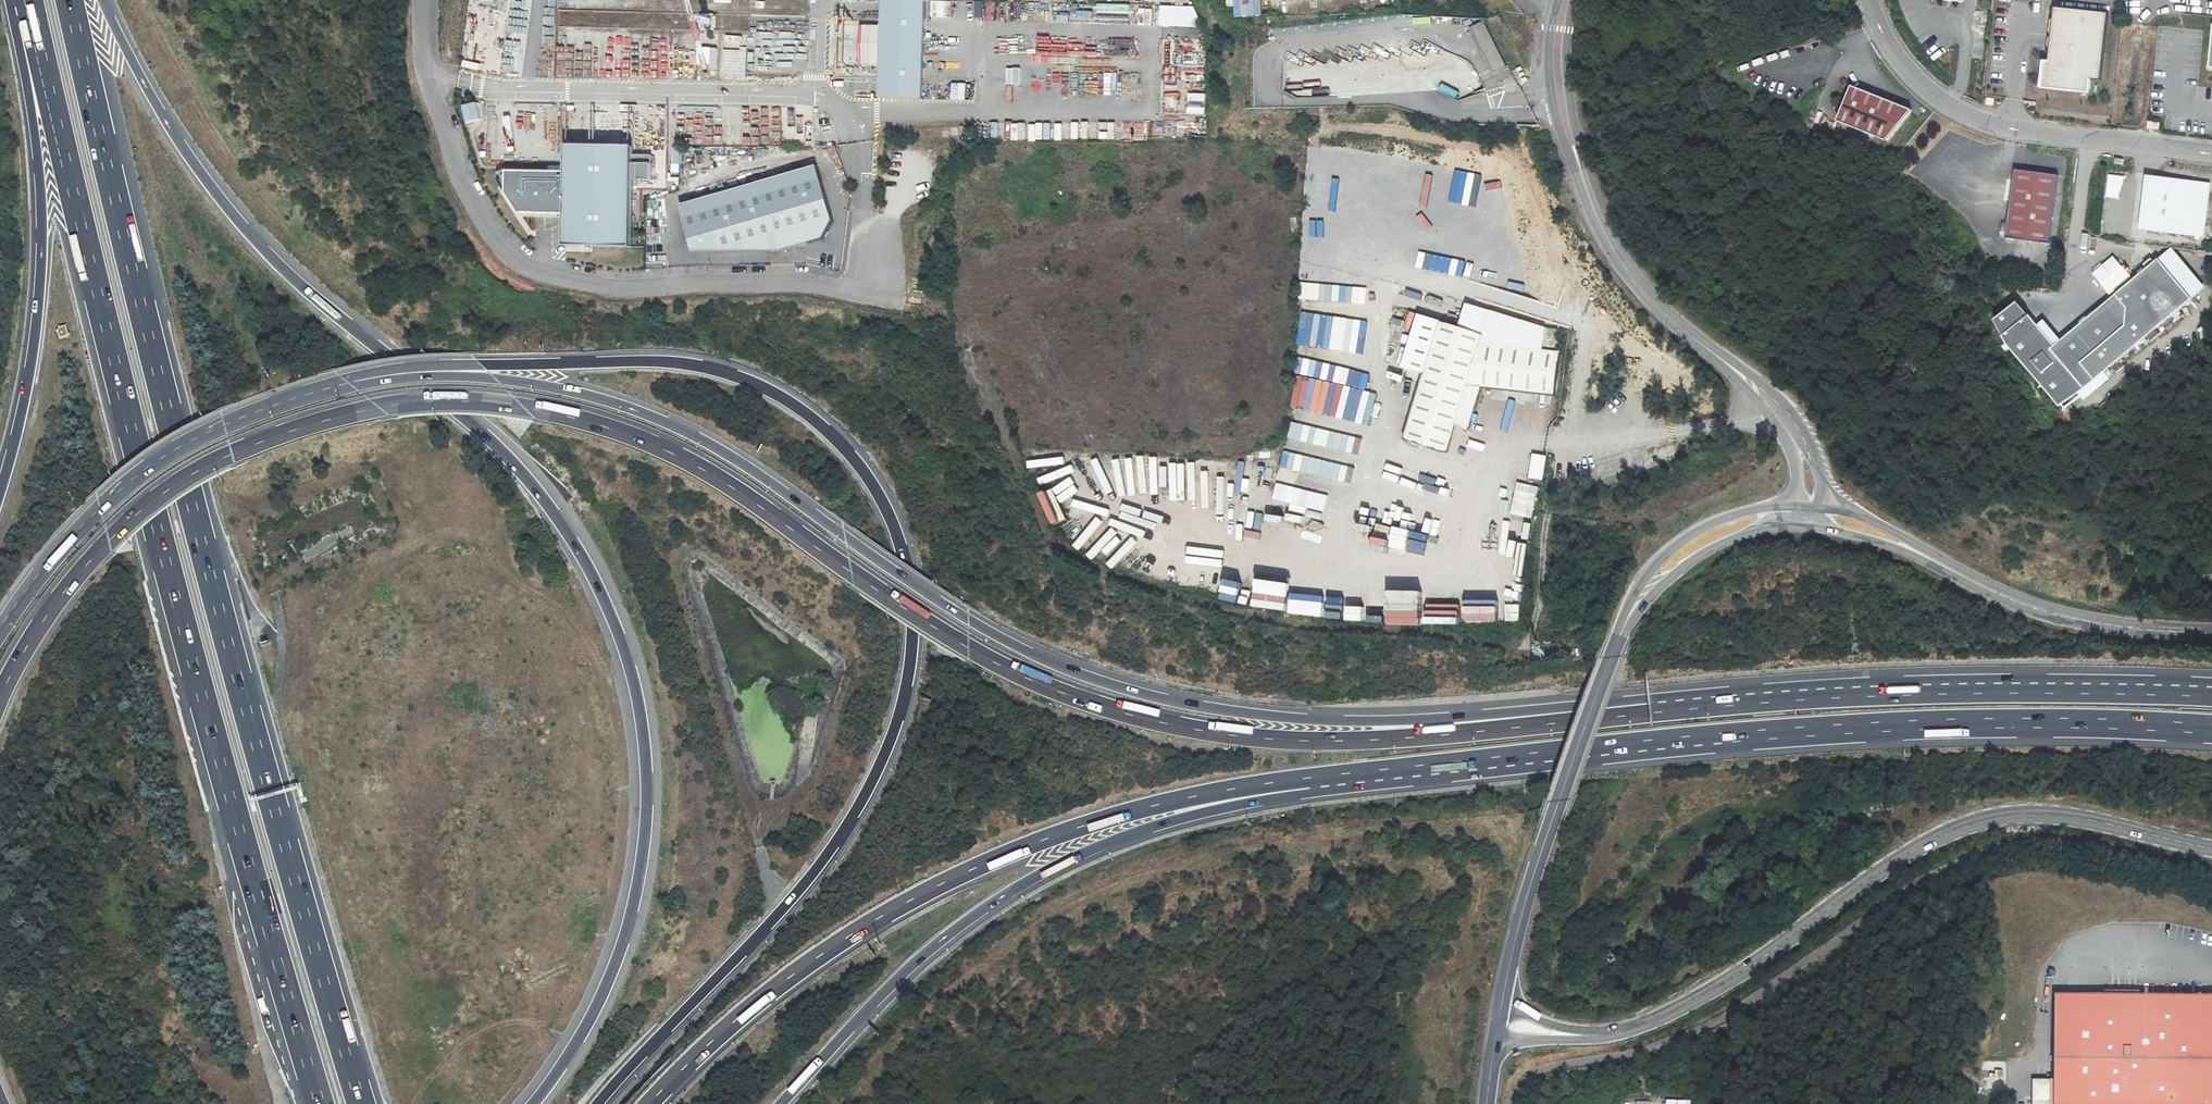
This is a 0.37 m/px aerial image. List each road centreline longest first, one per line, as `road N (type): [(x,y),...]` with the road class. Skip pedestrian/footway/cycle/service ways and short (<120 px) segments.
road 1 (motorway): [(1661,707),(1315,741),(1214,734),(1128,715),(970,650),(668,453),(599,426),(467,404),(327,422),(199,475),(138,516),(86,566),(0,698)]
road 2 (motorway): [(1661,707),(1368,720),(1278,717),(1159,697),(1008,642),(732,457),(650,417),(569,391),(495,381),(350,385)]
road 3 (motorway): [(534,1103),(603,993),(639,873),(643,737),(617,630),(573,541),(519,471),(294,281),(221,200),(161,111),(103,0)]
road 4 (motorway): [(597,1103),(796,894),(861,802),(899,715),(910,663),(911,609),(899,540),(873,485),(820,424),(779,395),(722,371),(643,361),(482,367),(350,385)]
road 5 (motorway): [(363,1103),(179,459),(70,0)]
road 6 (motorway): [(29,0),(175,601),(321,1103)]
road 7 (motorway): [(1313,784),(1800,732),(1968,724),(2211,729)]
road 8 (residential): [(861,143),(856,290),(805,282),(615,290),(523,269),(484,223),(458,174),(421,68),(421,0)]
road 9 (motorway): [(650,1103),(791,977),(974,869),(1156,806),(1313,784)]
road 10 (tertiary): [(2211,849),(2036,813),(1960,827),(1690,1001),(1602,1036)]
road 11 (motorway): [(781,1103),(910,967),(1010,892),(1135,832),(1313,784)]
road 12 (motorway): [(2211,692),(1895,691),(1661,707)]
road 13 (unclassified): [(1792,432),(1776,406),(1653,301),(1605,235),(1560,101),(1566,0)]
road 14 (motorway): [(22,0),(39,269),(25,384),(0,484)]
road 15 (motorway): [(350,385),(254,414),(163,462),(63,546),(0,635)]
road 16 (unclassified): [(2211,153),(1973,117),(1905,64),(1871,0)]
road 17 (tertiary): [(1505,1002),(1518,926),(1617,638)]
road 18 (tertiary): [(1802,507),(1754,509),(1680,539),(1633,593),(1617,638)]
road 19 (tertiary): [(1983,587),(2046,613),(2129,629),(2211,633)]
road 20 (track): [(1527,651),(1548,514),(1582,438)]
road 21 (tertiary): [(1802,527),(1846,532),(1983,587)]
road 22 (tertiary): [(1617,638),(1670,575),(1749,532)]
road 23 (tertiary): [(1983,587),(1855,514)]

